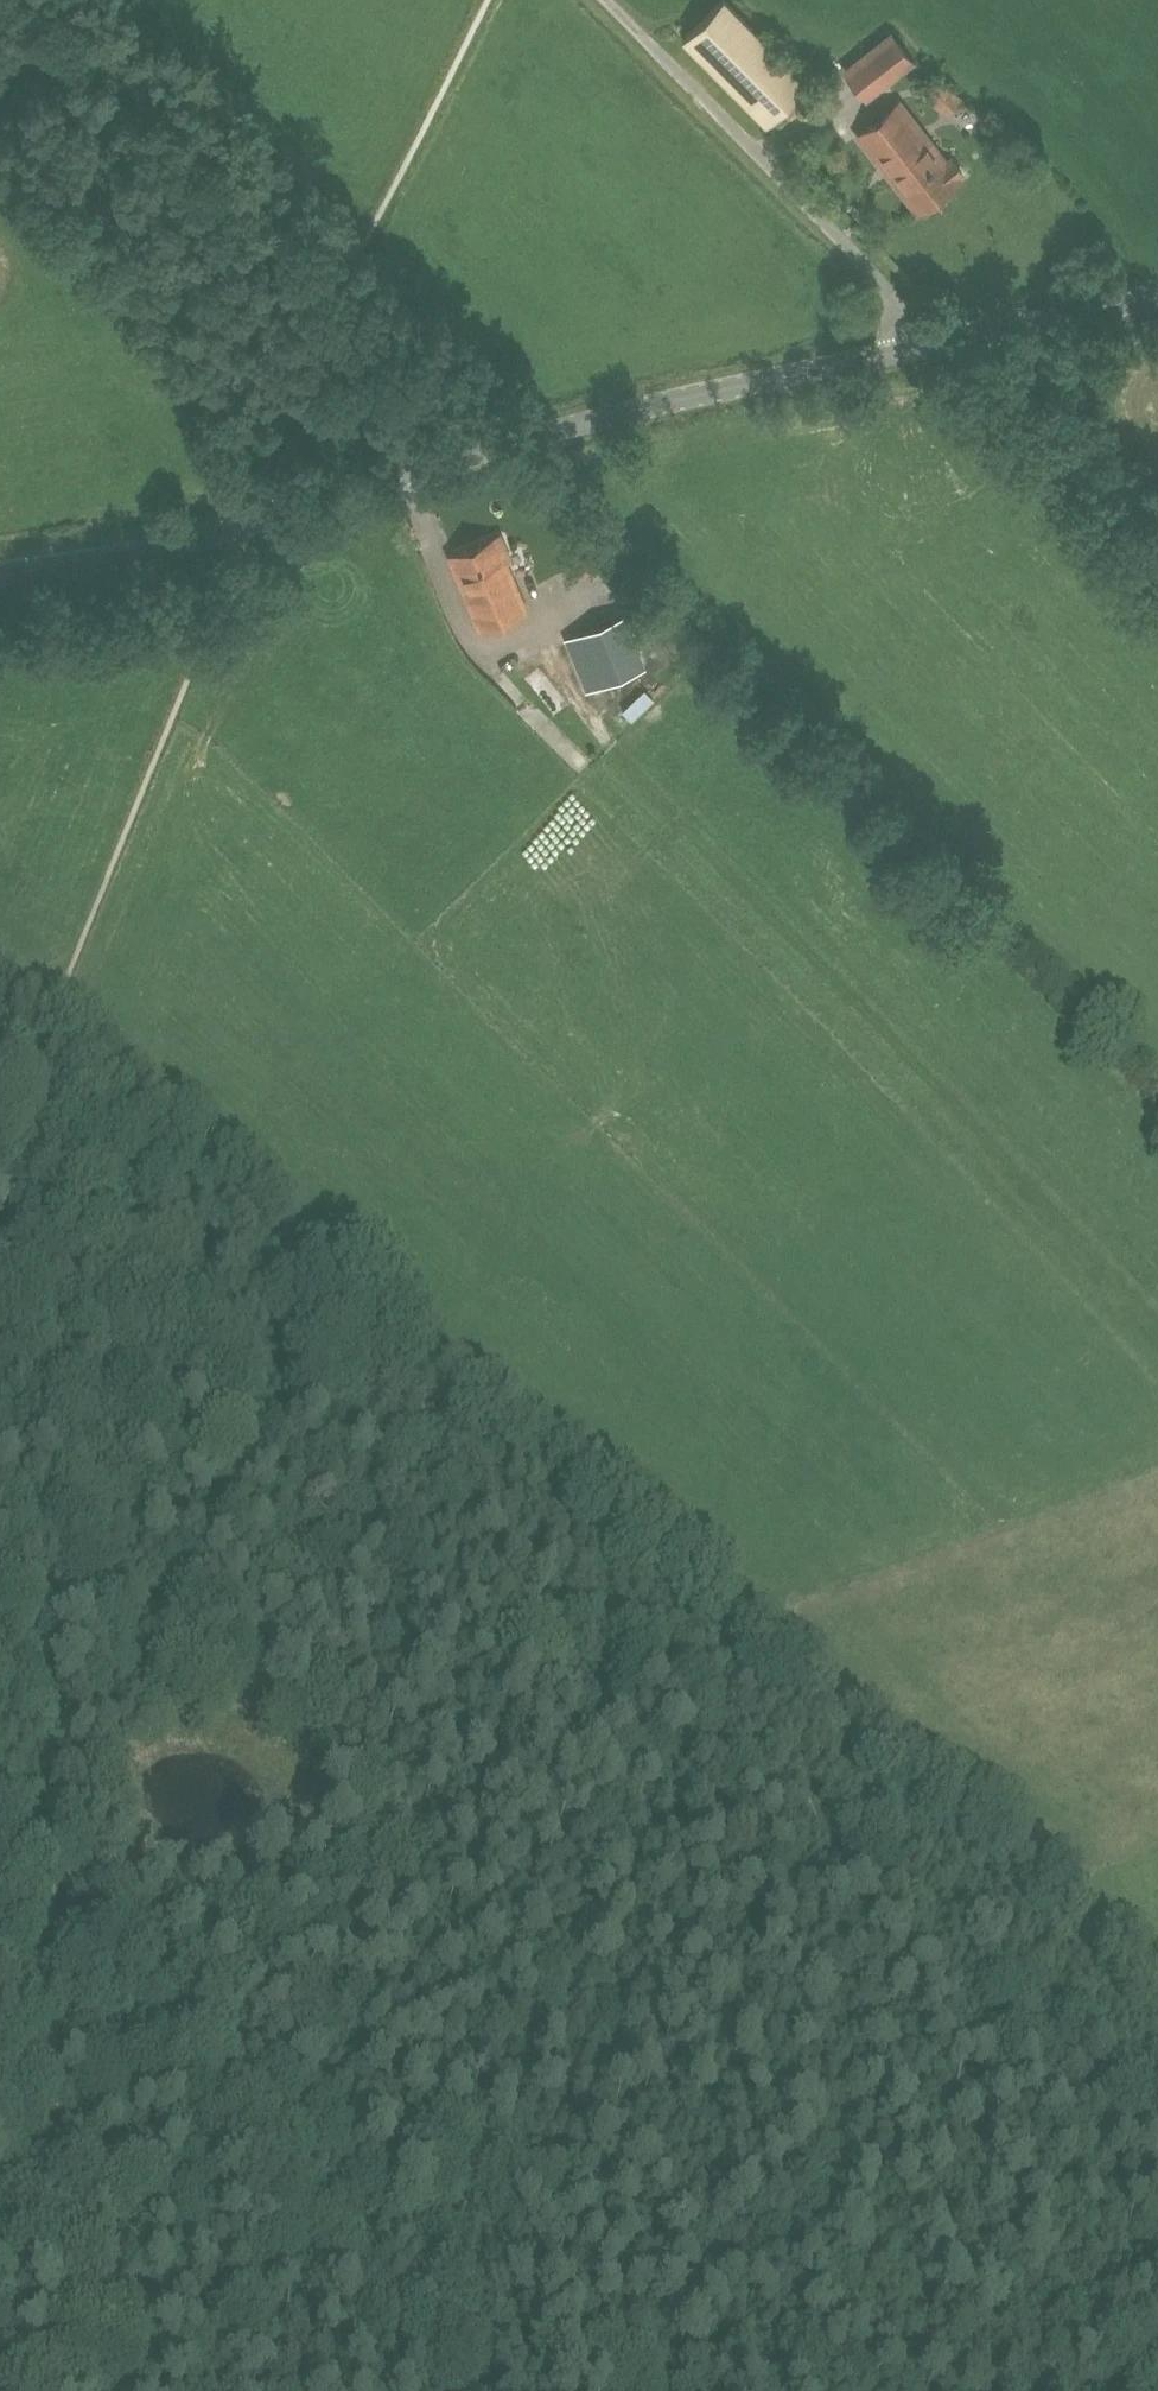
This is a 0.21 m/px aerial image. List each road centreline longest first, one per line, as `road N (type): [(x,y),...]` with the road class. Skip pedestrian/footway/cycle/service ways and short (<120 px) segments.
road 1 (unclassified): [(0,573),(124,554),(524,439),(966,335)]
road 2 (track): [(932,344),(606,0)]
road 3 (unclassified): [(1157,537),(966,335)]
road 4 (unclassified): [(966,335),(1157,298)]

